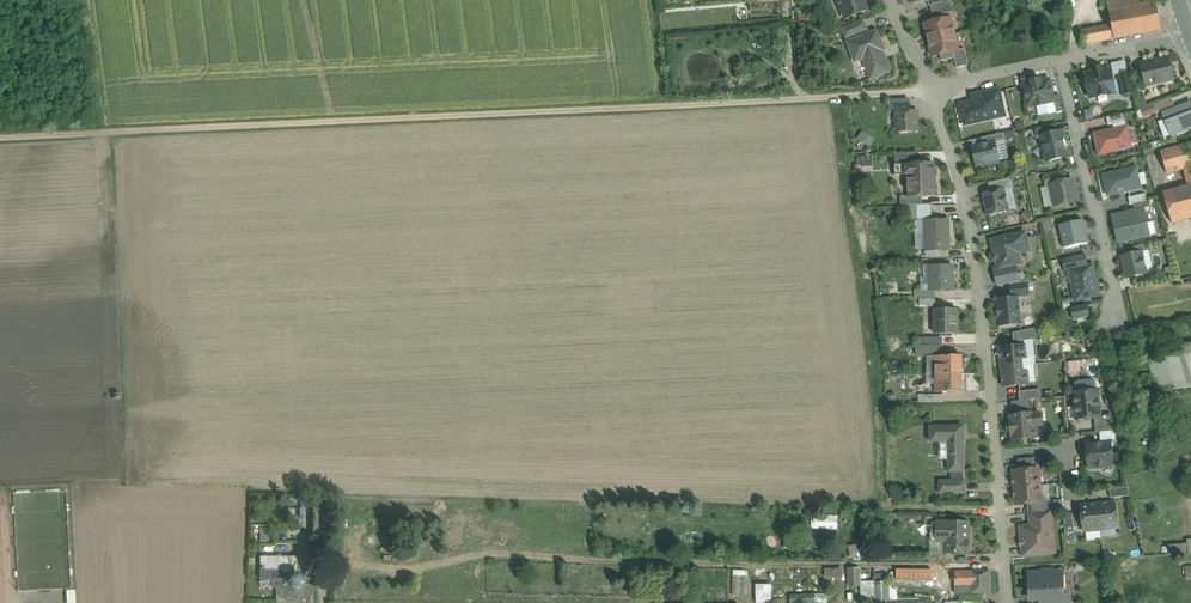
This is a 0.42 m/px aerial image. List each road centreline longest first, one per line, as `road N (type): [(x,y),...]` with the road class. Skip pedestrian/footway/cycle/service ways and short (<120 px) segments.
road 1 (track): [(933,91),(0,141)]
road 2 (residential): [(933,91),(971,218),(1009,602)]
road 3 (residential): [(1065,61),(1122,322)]
road 4 (residential): [(1065,61),(933,91)]
road 5 (residential): [(1190,36),(1065,61)]

